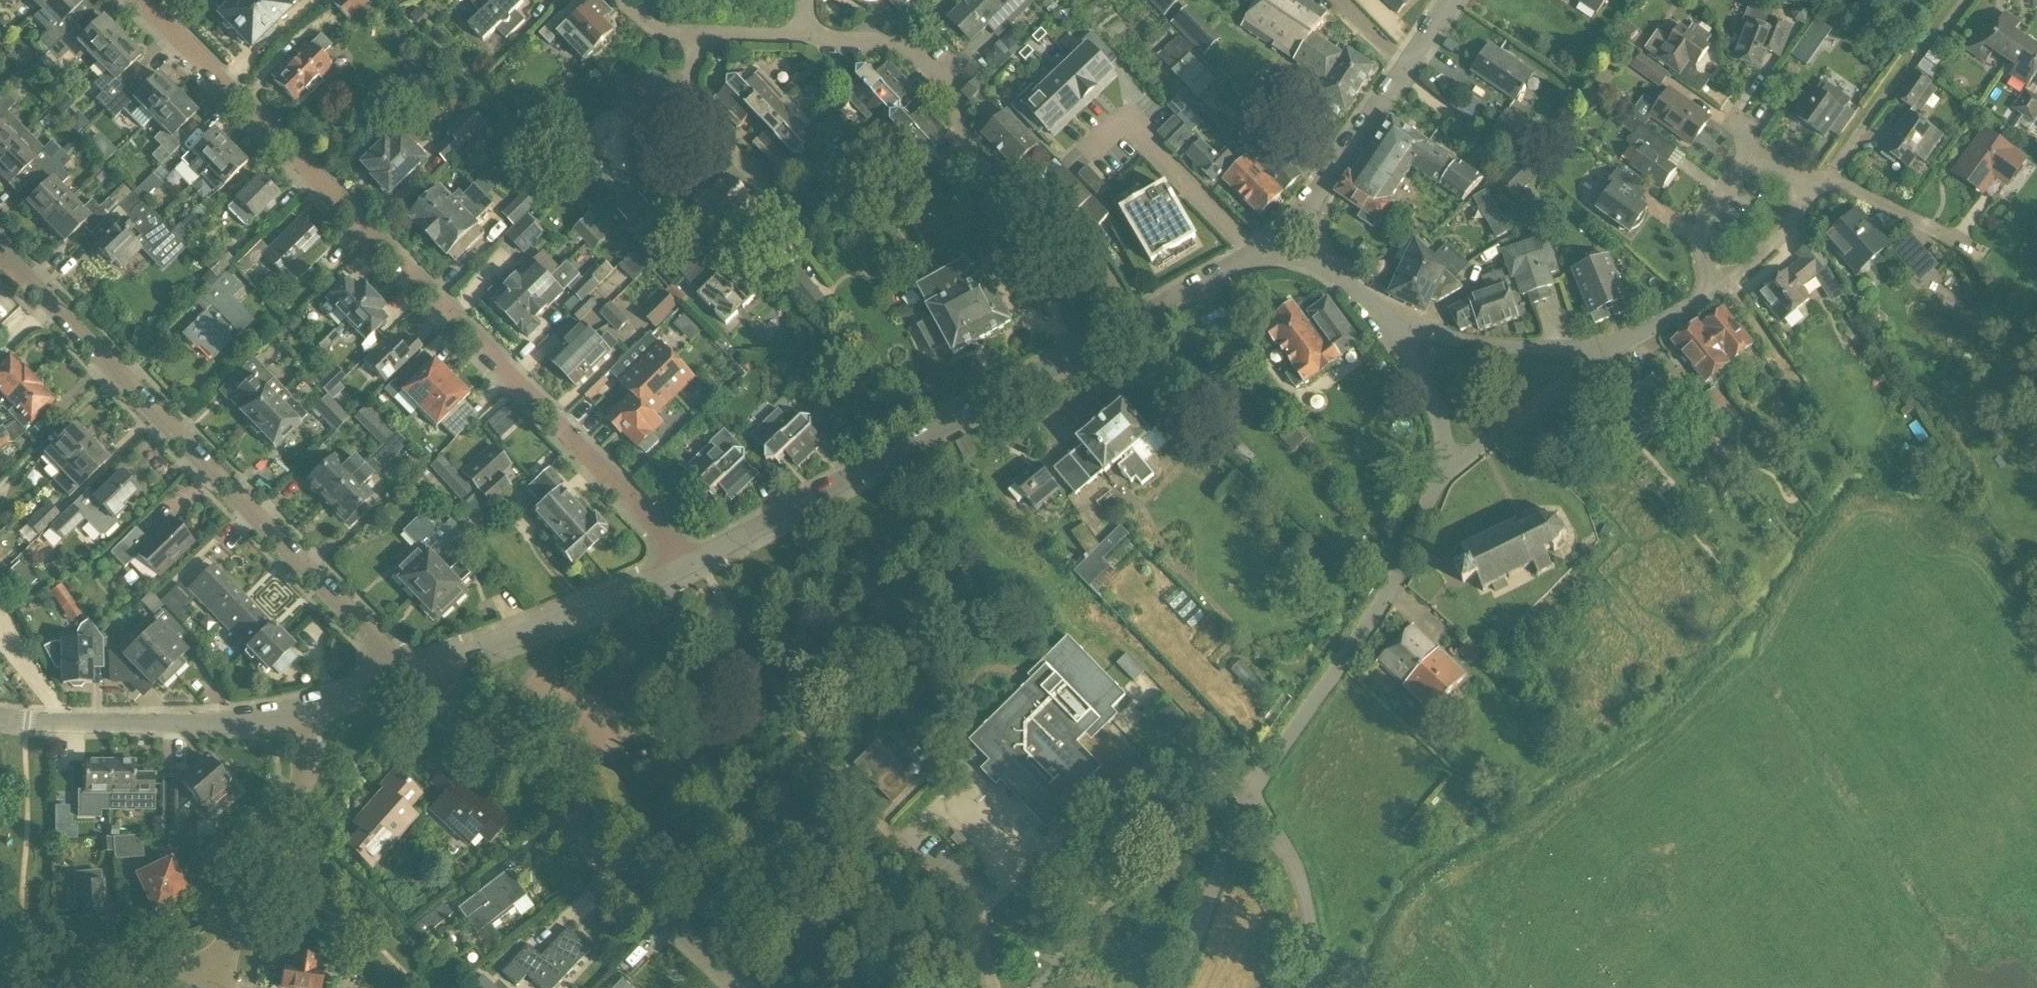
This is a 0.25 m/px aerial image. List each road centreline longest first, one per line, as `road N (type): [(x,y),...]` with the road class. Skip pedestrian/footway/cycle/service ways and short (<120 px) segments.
road 1 (residential): [(696,563),(144,0)]
road 2 (residential): [(405,679),(0,256)]
road 3 (residential): [(1445,474),(1405,562),(1242,812),(1171,987)]
road 4 (residential): [(696,563),(1142,315)]
road 5 (residential): [(807,34),(894,42),(925,57),(950,88),(963,156),(1142,315)]
road 6 (residential): [(737,987),(405,679)]
road 7 (residential): [(405,679),(696,563)]
road 8 (residential): [(0,721),(195,727),(293,716)]
road 9 (residential): [(220,965),(244,875),(299,783),(302,744),(293,716)]
road 10 (residential): [(1621,349),(1531,348),(1389,327)]
road 11 (residential): [(0,974),(117,962),(220,965)]
road 12 (residential): [(1816,193),(1775,171),(1751,173),(1698,234),(1699,266),(1718,295)]
road 13 (residential): [(1621,349),(1445,474)]
road 14 (residential): [(765,217),(763,186),(686,103),(688,33)]
road 15 (residential): [(1308,206),(1407,69)]
road 16 (residential): [(1964,247),(1838,189),(1816,193)]
road 17 (residential): [(1389,327),(1439,423),(1445,474)]
road 18 (residential): [(1816,193),(1790,229),(1718,295)]
road 19 (residential): [(1142,315),(1256,258)]

